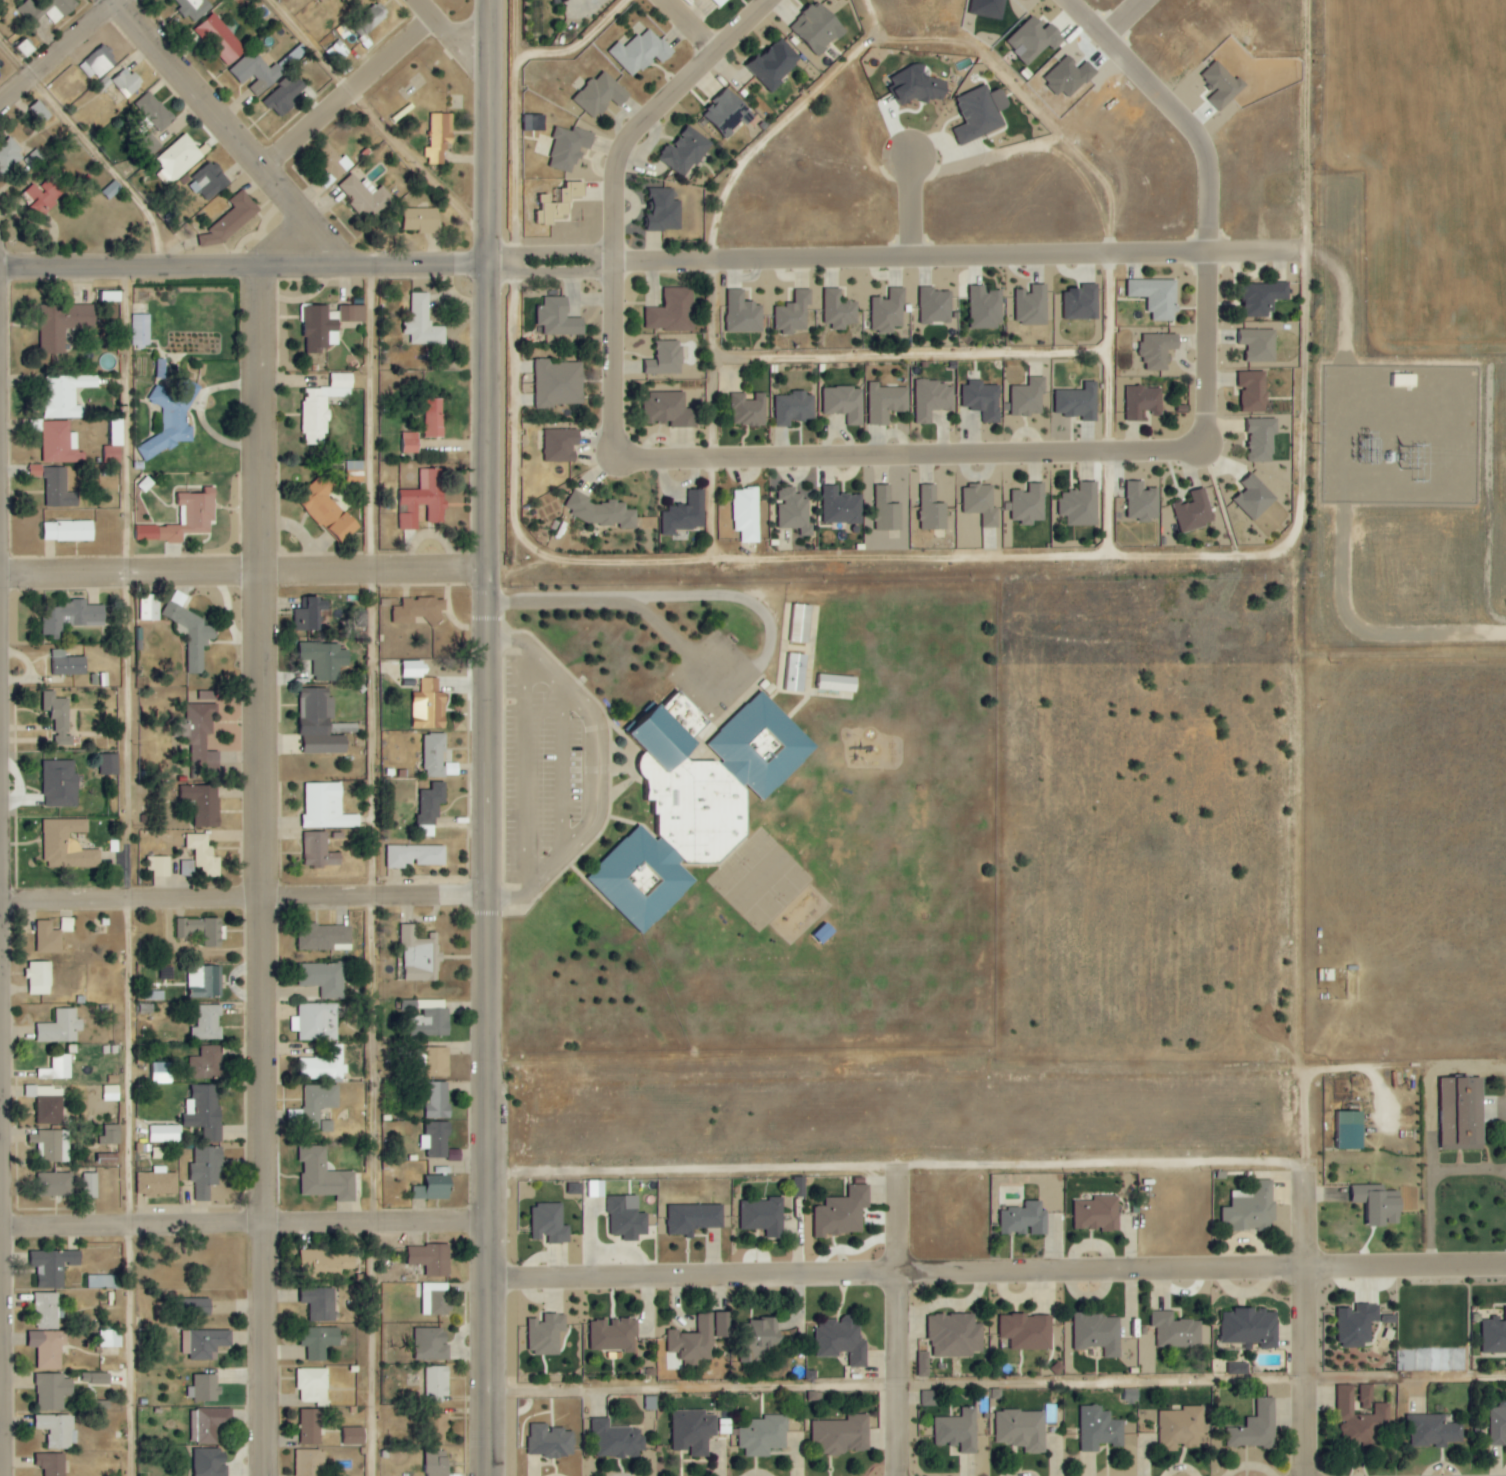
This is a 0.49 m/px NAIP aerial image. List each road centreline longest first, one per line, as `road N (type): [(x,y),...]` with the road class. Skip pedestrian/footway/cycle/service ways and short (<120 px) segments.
road 1 (tertiary): [(493,1475),(485,895),(490,264)]
road 2 (residential): [(272,1475),(269,266)]
road 3 (residential): [(491,1280),(1505,1268)]
road 4 (residential): [(611,260),(1301,250)]
road 5 (residential): [(710,457),(1199,449),(1204,252)]
road 6 (residential): [(491,1223),(0,1225)]
road 7 (tertiary): [(490,264),(0,270)]
road 8 (residential): [(0,576),(486,569)]
road 9 (residential): [(485,895),(0,900)]
road 10 (residential): [(330,266),(313,225),(268,164),(128,0)]
road 11 (residential): [(611,260),(618,148),(767,0)]
road 12 (residential): [(1318,1167),(1312,1475)]
road 13 (residential): [(1072,0),(1202,142),(1204,252)]
road 14 (residential): [(710,457),(639,461),(617,450),(612,274)]
road 15 (tertiary): [(490,264),(489,0)]
road 16 (residential): [(268,164),(438,14)]
road 17 (residential): [(908,1475),(906,1275)]
road 18 (residential): [(0,110),(126,0)]
road 19 (residential): [(490,277),(612,274)]
road 20 (residential): [(611,250),(490,254)]

